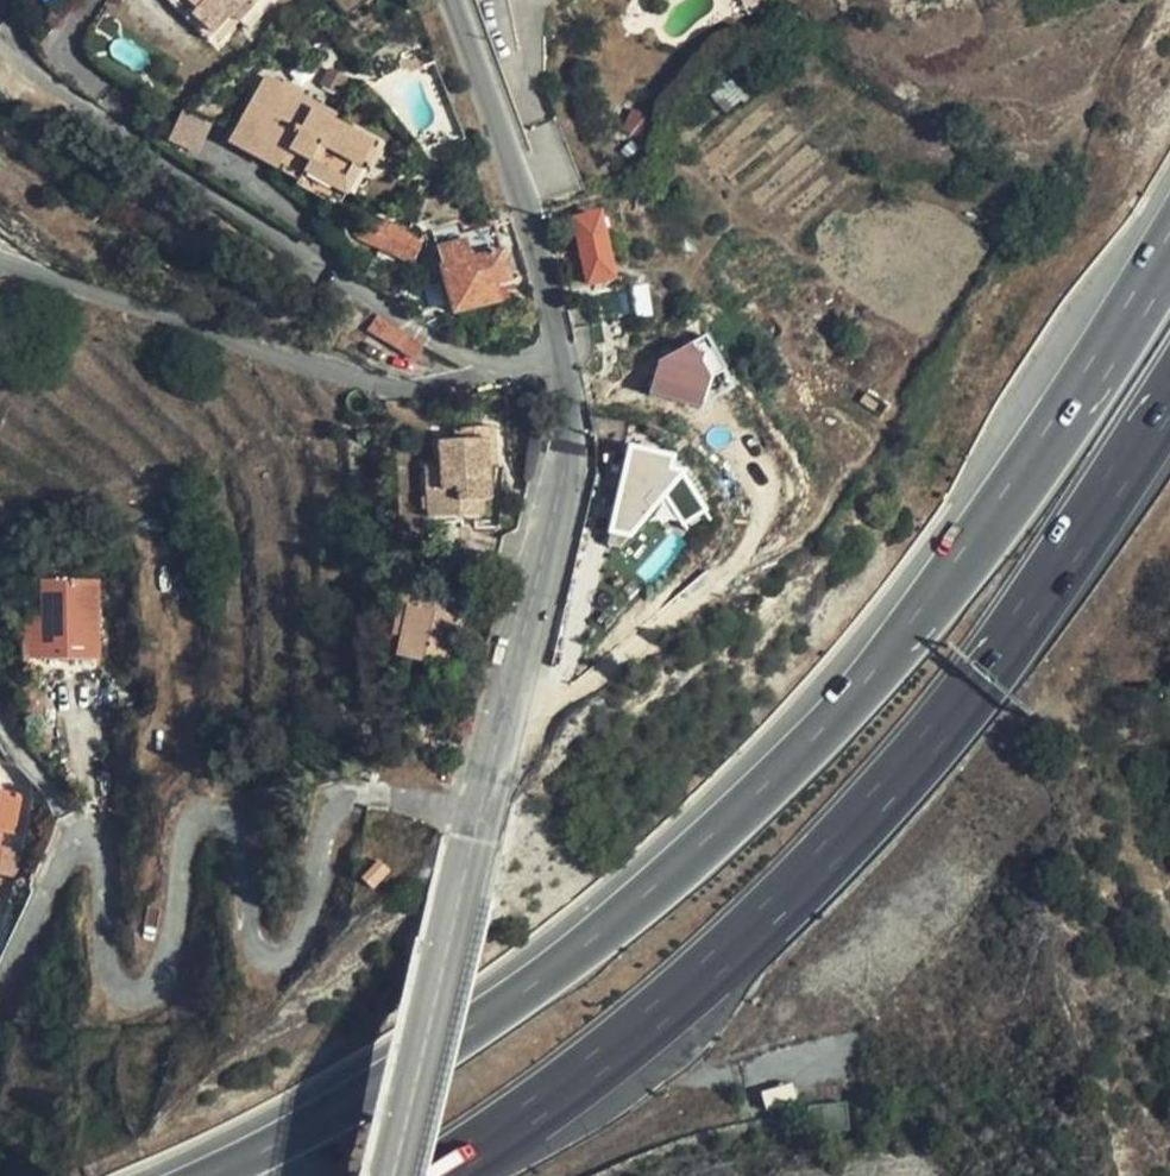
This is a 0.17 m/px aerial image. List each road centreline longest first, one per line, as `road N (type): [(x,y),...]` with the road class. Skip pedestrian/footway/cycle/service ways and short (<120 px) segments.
road 1 (motorway): [(1169,252),(1025,479),(943,591),(855,696),(729,826),(479,1023),(351,1106),(212,1175)]
road 2 (motorway): [(425,1175),(591,1064),(808,873),(927,745),(1025,614),(1169,388)]
road 3 (residential): [(478,811),(345,798),(330,811),(306,929),(293,952),(275,960),(254,950),(244,923),(248,833),(212,804),(190,814),(169,955),(157,979),(130,989),(114,982),(102,940),(100,847),(85,837),(70,843),(0,984)]
road 4 (residential): [(499,364),(450,348),(236,211),(0,44)]
road 5 (residential): [(499,364),(438,378),(380,379),(0,261)]
road 6 (unclassified): [(478,811),(563,471),(561,354)]
road 7 (unclassified): [(383,1175),(478,811)]
road 8 (unclassified): [(561,354),(539,252),(450,0)]

